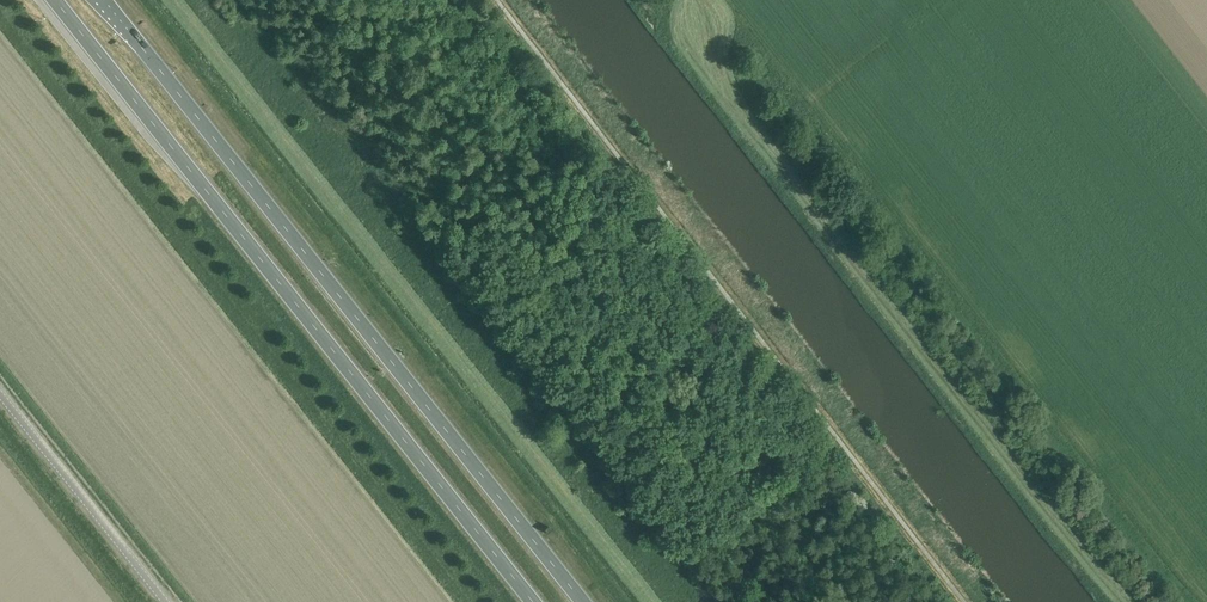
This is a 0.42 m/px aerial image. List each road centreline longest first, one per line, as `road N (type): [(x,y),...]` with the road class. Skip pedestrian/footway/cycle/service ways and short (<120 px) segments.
road 1 (trunk): [(582,601),(104,0)]
road 2 (trunk): [(57,0),(534,601)]
road 3 (unclassified): [(167,601),(0,392)]

